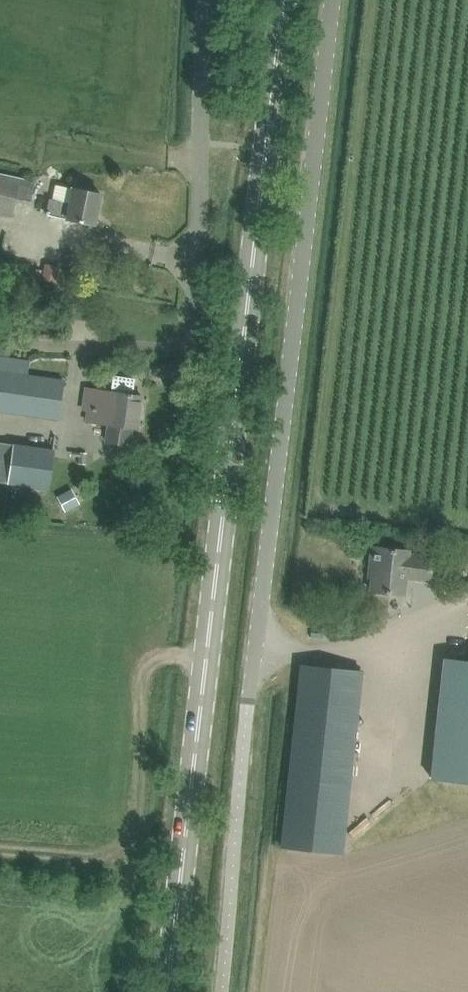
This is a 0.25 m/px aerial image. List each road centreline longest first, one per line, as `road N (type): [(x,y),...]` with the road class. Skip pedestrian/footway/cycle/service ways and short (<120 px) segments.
road 1 (secondary): [(168,991),(283,0)]
road 2 (unclassified): [(256,641),(331,0)]
road 3 (unclassified): [(190,325),(206,0)]
road 4 (track): [(467,596),(319,656),(256,641)]

